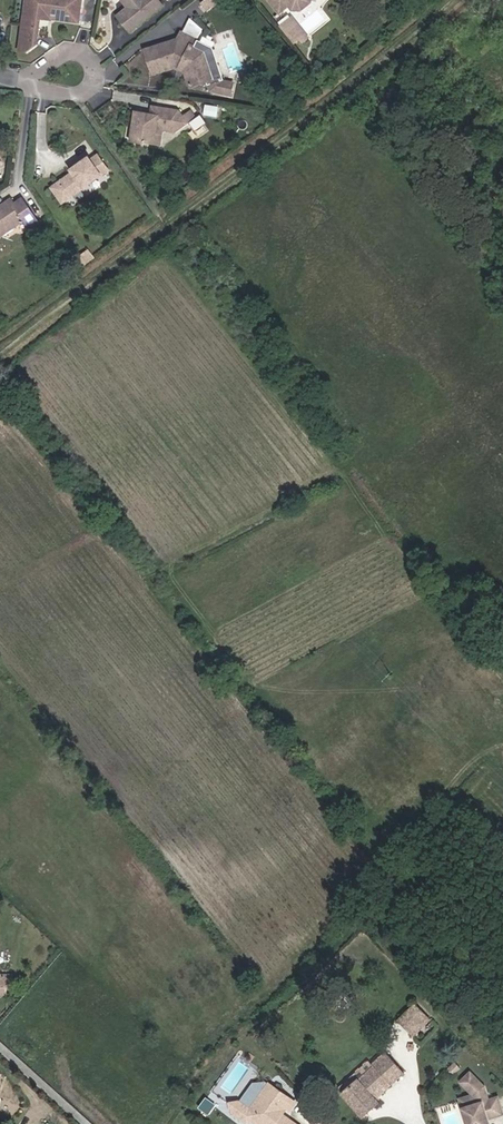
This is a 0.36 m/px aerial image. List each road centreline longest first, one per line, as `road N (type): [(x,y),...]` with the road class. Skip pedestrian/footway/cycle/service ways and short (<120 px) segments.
road 1 (residential): [(15,80),(67,95),(82,92),(93,72),(75,53),(58,55),(32,76)]

